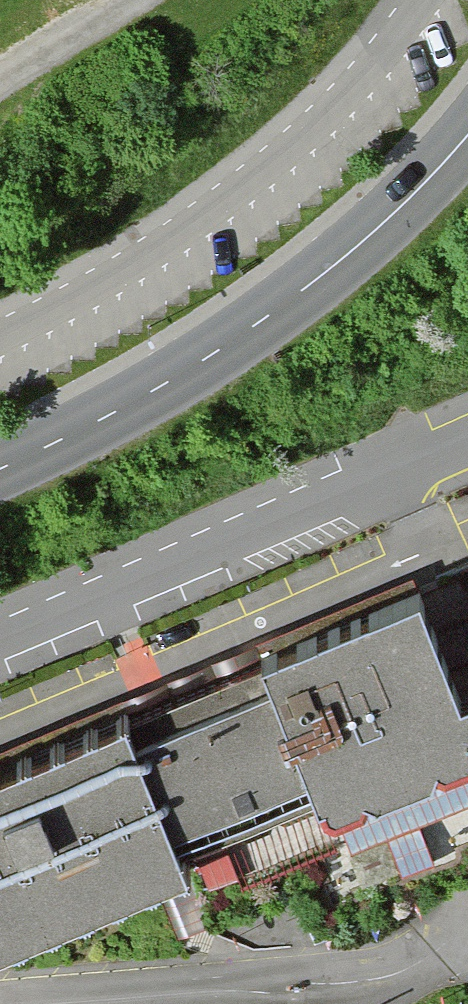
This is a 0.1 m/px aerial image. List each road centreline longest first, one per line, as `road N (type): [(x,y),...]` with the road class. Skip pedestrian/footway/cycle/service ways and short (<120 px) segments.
road 1 (unclassified): [(0,467),(173,380),(251,329),(332,267),(467,134)]
road 2 (residential): [(0,647),(467,453)]
road 3 (residential): [(51,1003),(375,979),(467,963)]

